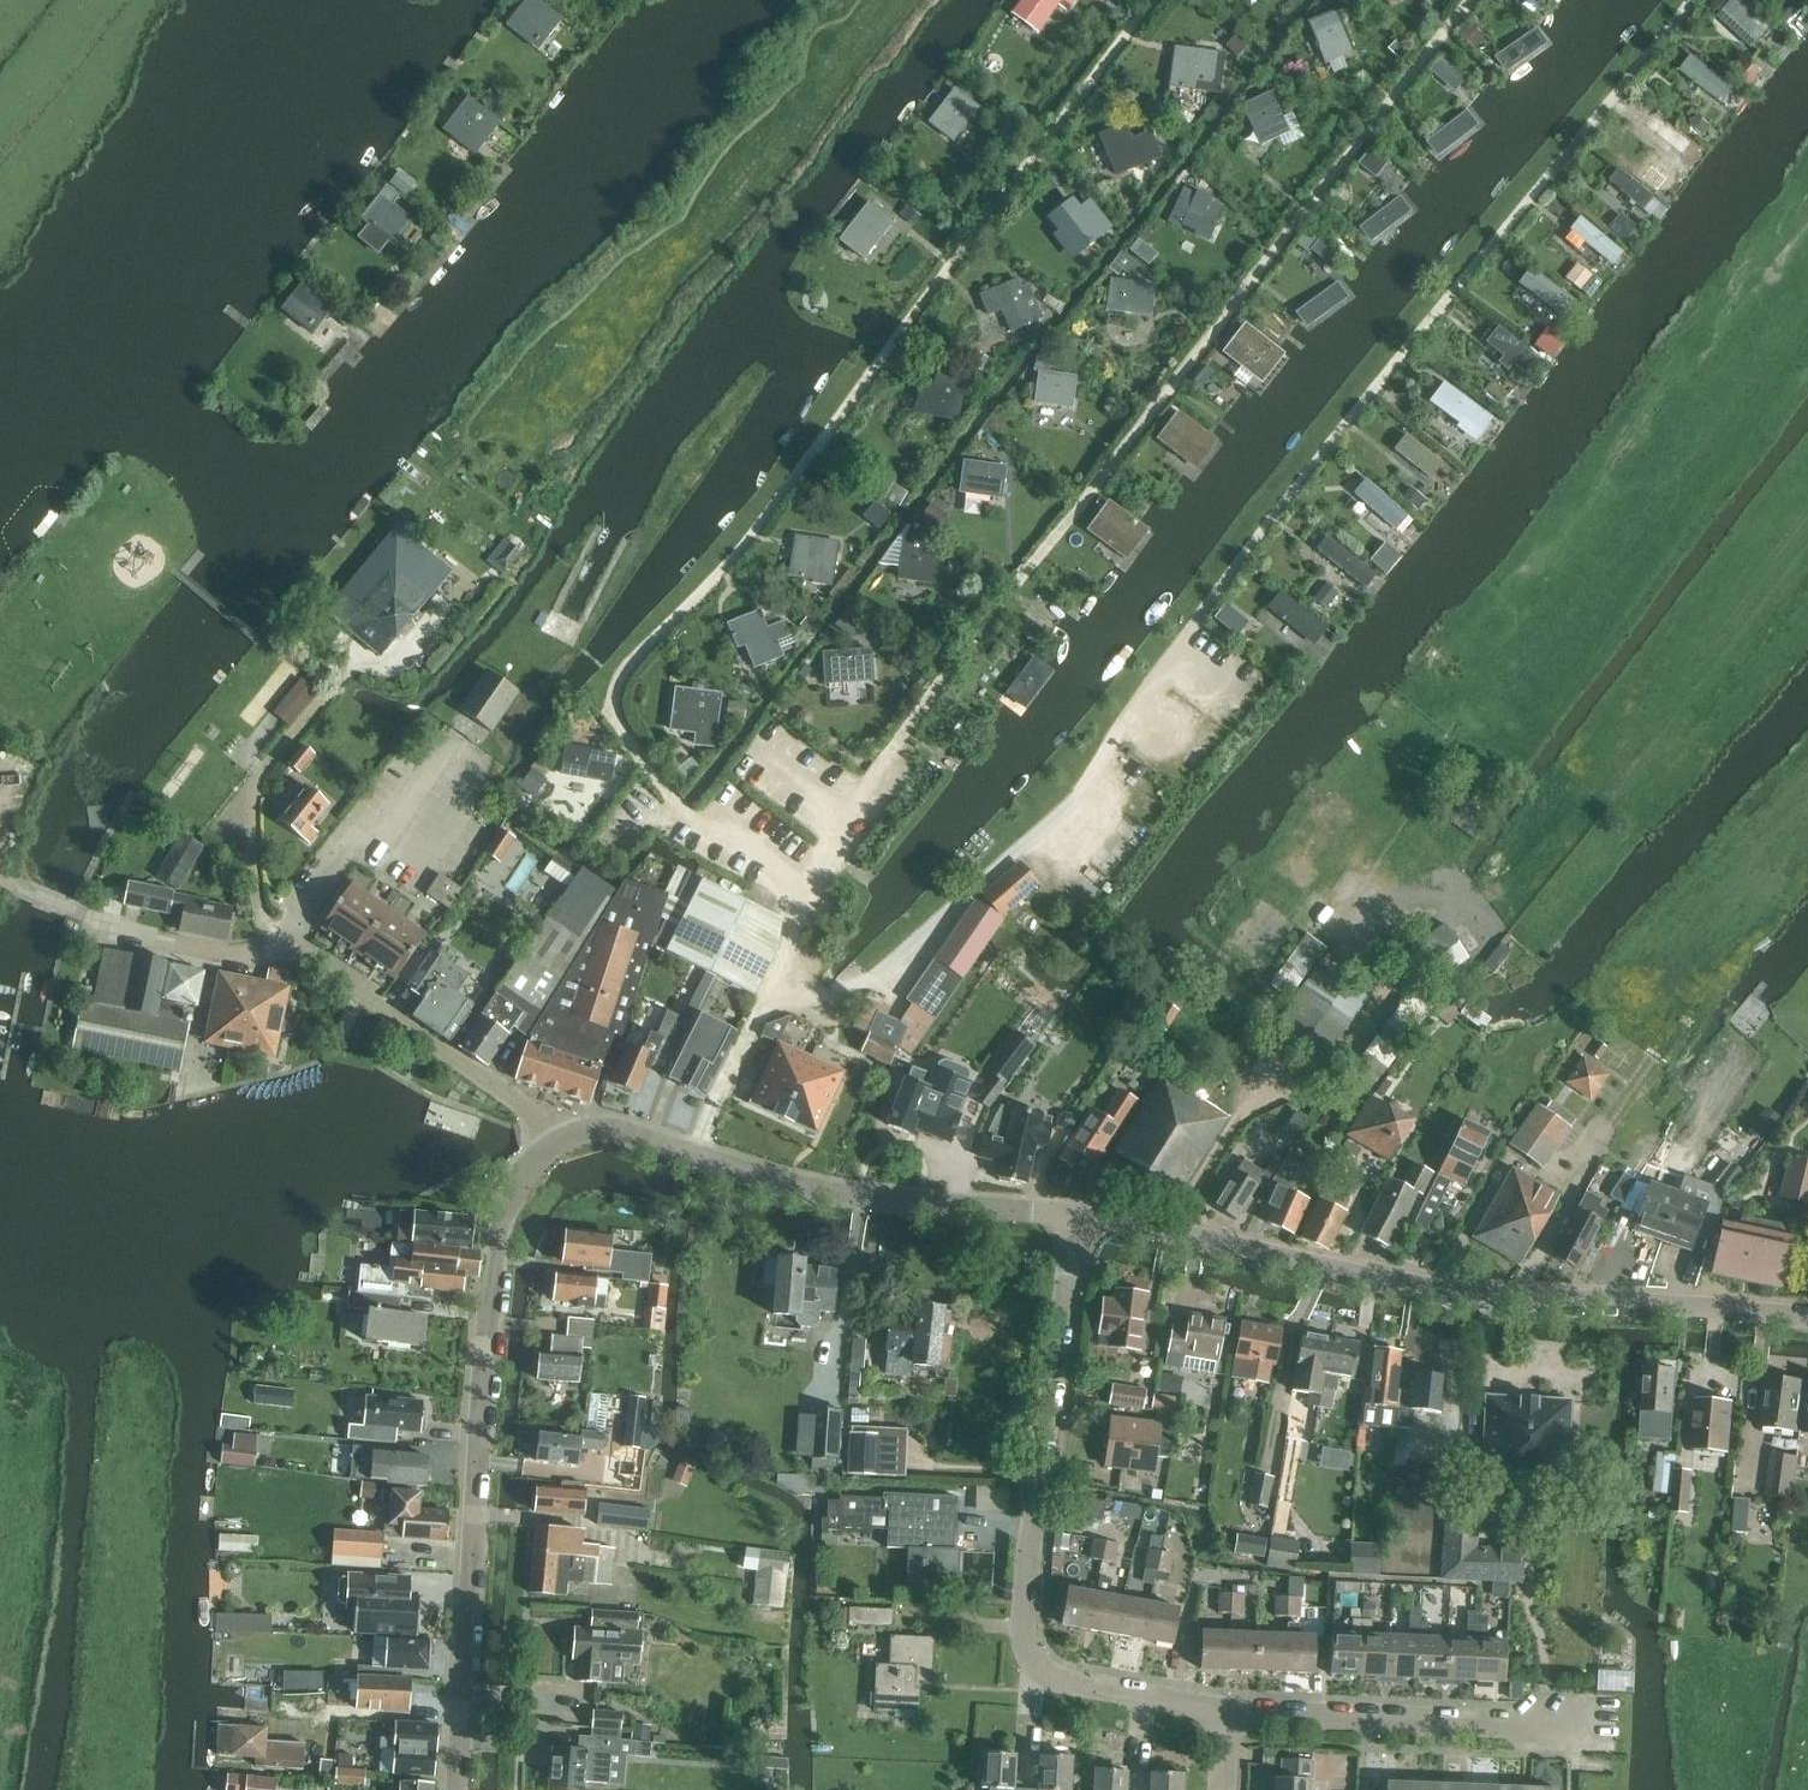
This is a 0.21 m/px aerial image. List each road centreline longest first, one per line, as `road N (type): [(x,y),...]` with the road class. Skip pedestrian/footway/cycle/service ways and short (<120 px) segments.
road 1 (tertiary): [(1077,1217),(1561,1308),(1807,1321)]
road 2 (tertiary): [(453,1789),(470,1518),(501,1227),(524,1172),(563,1139)]
road 3 (residential): [(1229,1714),(1043,1675),(1019,1630),(1077,1217)]
road 4 (unclassified): [(563,1139),(348,975),(285,947),(260,919),(247,808),(259,772),(325,702)]
road 5 (tertiary): [(563,1139),(611,1131),(811,1188),(1077,1217)]
road 6 (residential): [(1578,1731),(1229,1714)]

